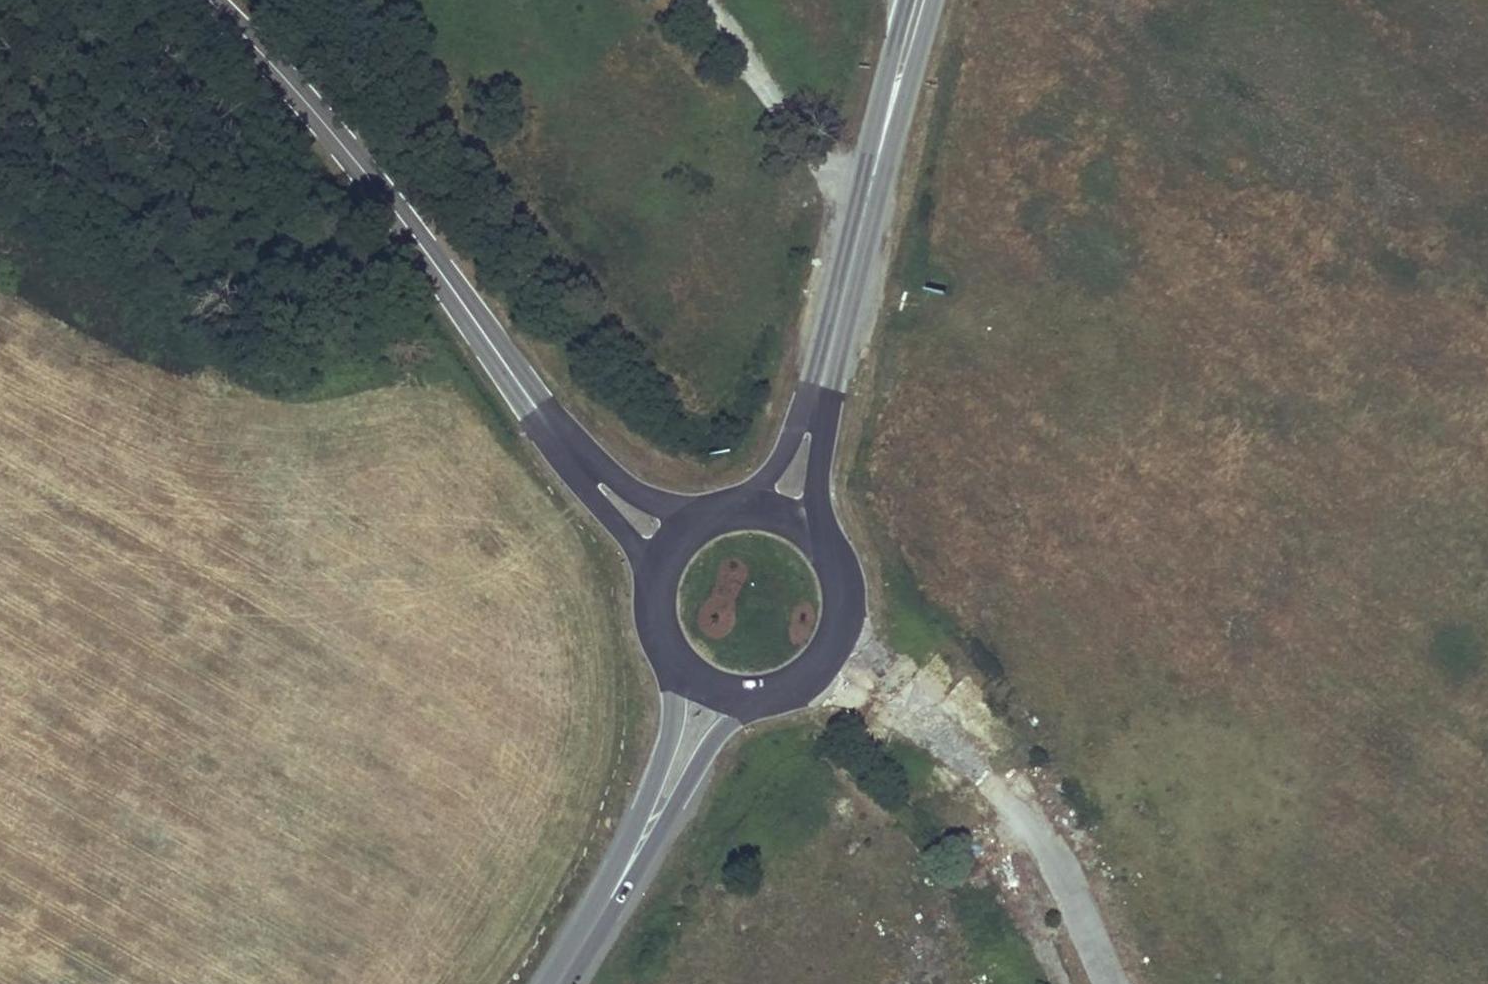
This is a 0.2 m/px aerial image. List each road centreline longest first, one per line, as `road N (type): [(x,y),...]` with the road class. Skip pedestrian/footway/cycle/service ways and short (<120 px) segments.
road 1 (tertiary): [(218,0),(379,185),(555,433)]
road 2 (secondary): [(783,511),(921,0)]
road 3 (secondary): [(778,692),(800,682),(834,648),(847,594),(828,543),(783,511)]
road 4 (secondary): [(649,829),(677,803),(714,738),(778,692)]
road 5 (tertiary): [(555,433),(657,586)]
road 6 (secondary): [(555,983),(649,829)]
road 7 (secondary): [(671,652),(674,734),(649,829)]
road 8 (tertiary): [(711,514),(651,501),(555,433)]
road 9 (secondary): [(671,652),(686,670),(729,693),(778,692)]

